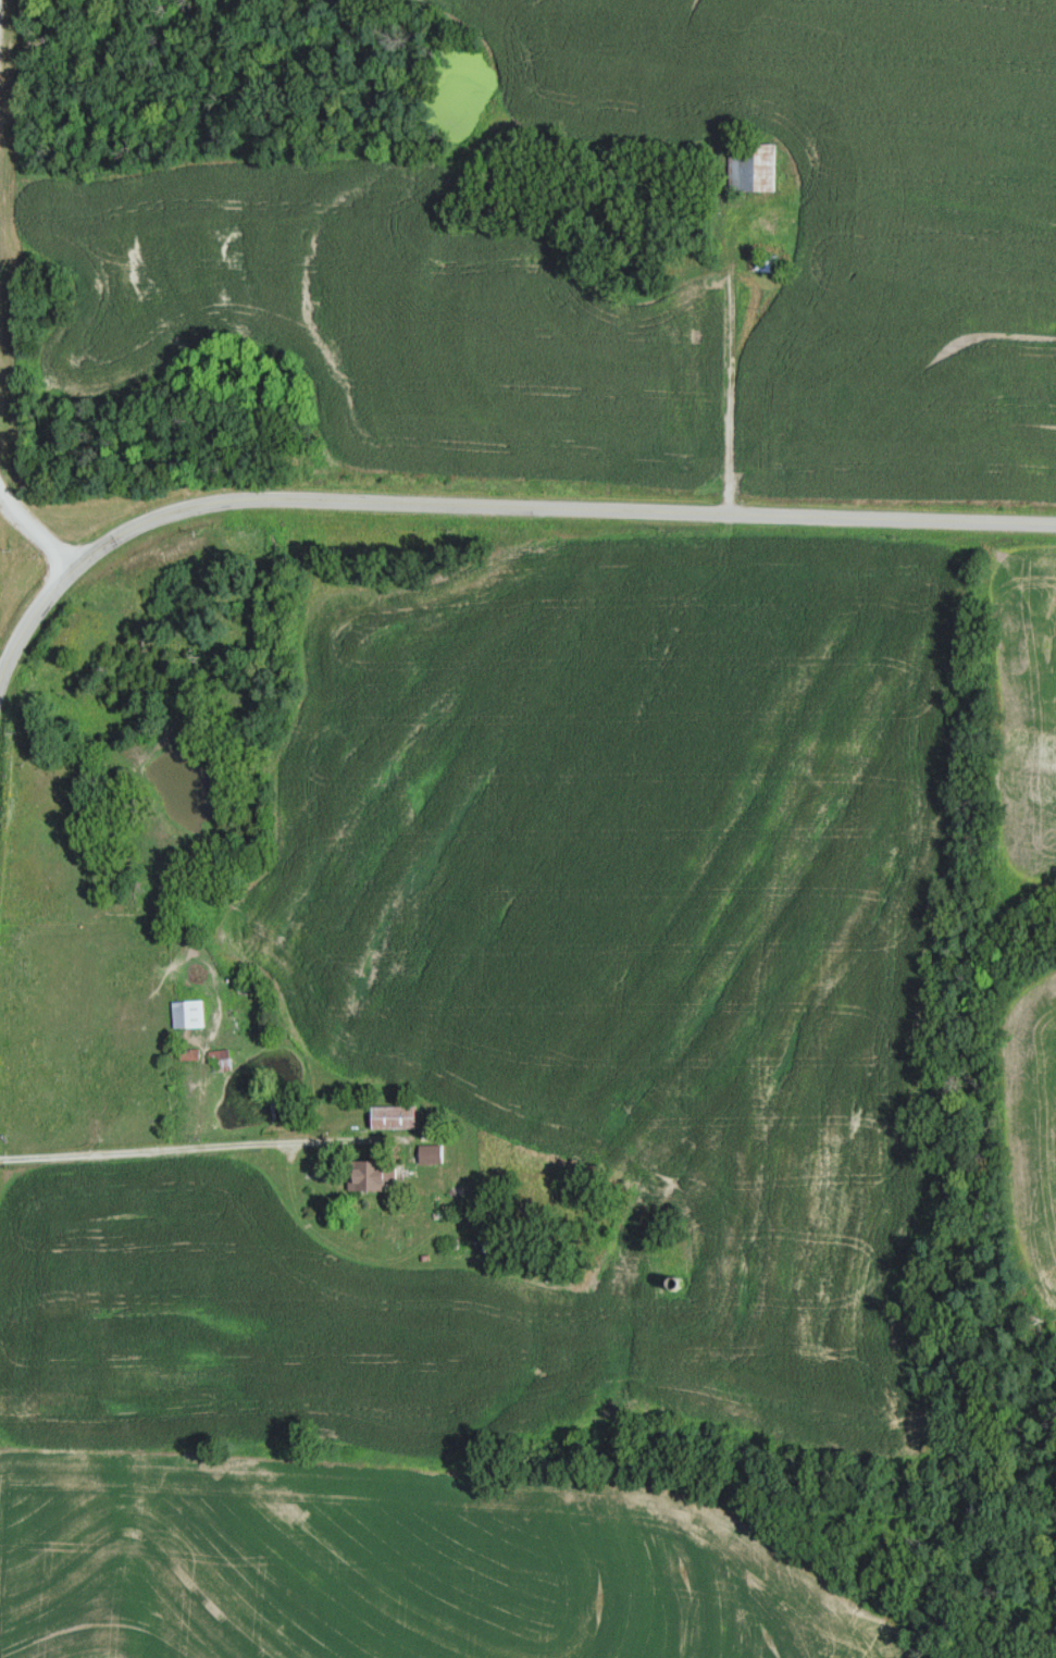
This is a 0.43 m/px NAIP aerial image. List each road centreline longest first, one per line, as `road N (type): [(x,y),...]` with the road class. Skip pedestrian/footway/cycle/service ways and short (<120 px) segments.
road 1 (tertiary): [(1055,521),(476,503),(191,505),(126,531),(69,570),(16,632),(0,668)]
road 2 (residential): [(0,1159),(356,1137)]

